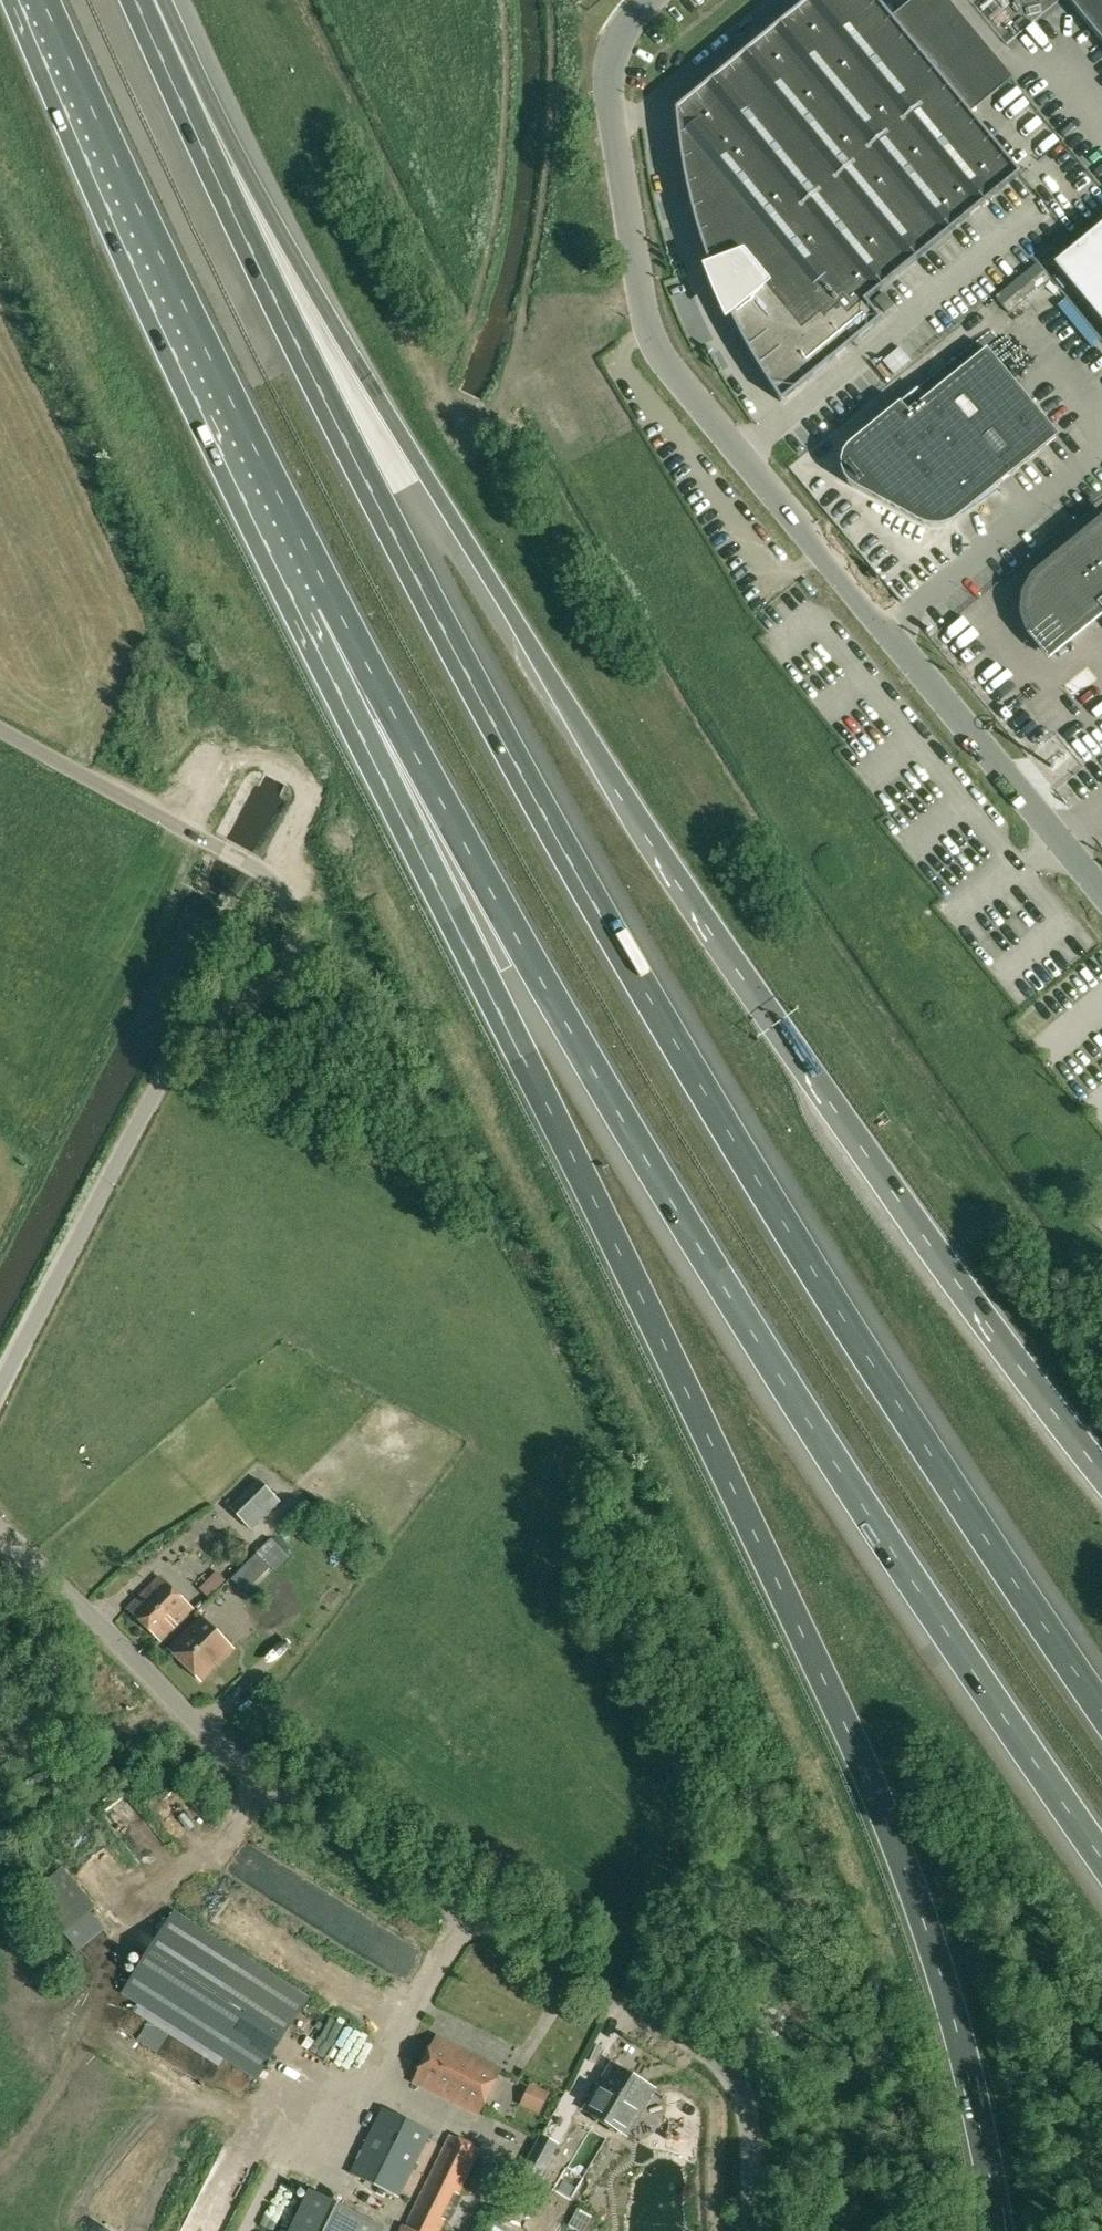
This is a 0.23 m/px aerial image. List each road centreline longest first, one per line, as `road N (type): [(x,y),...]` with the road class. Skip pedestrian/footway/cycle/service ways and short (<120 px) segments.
road 1 (motorway): [(1101,1703),(782,1221),(554,832),(368,485),(184,102)]
road 2 (motorway): [(335,606),(485,981),(897,1844),(971,2079),(1000,2230)]
road 3 (motorway): [(1101,1469),(856,1134),(663,854),(184,102)]
road 4 (motorway): [(335,606),(607,1096),(926,1604),(1101,1852)]
road 5 (unclassified): [(749,2230),(746,2117),(732,2076),(255,1773),(0,1526)]
road 6 (unclassified): [(1101,893),(663,360),(647,317),(611,88),(623,38),(658,0)]
road 7 (unclassified): [(0,1386),(171,1054),(284,961),(296,926),(284,893),(260,868),(0,728)]
road 8 (motorway): [(45,0),(114,161),(335,606)]

